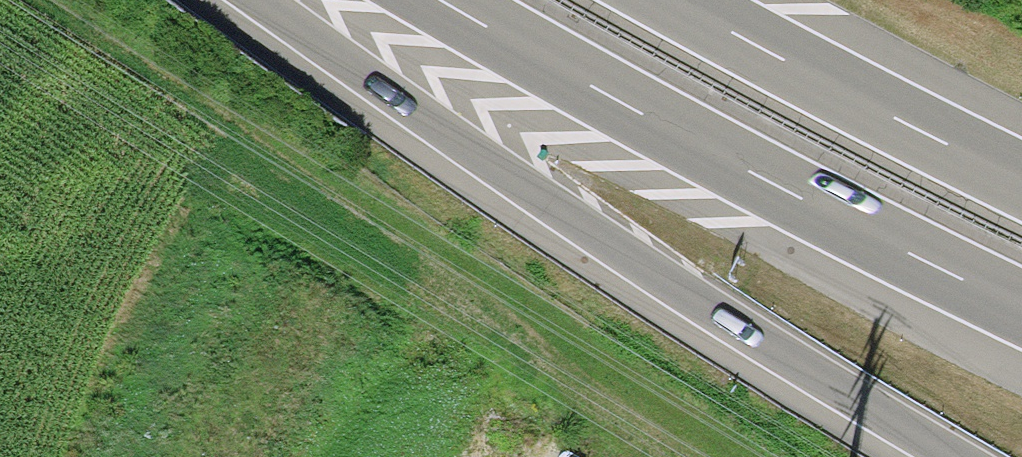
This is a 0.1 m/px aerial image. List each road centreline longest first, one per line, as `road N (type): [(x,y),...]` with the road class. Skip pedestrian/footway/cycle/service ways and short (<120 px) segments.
road 1 (motorway): [(258,0),(534,200),(942,456)]
road 2 (motorway): [(439,0),(818,211),(1021,311)]
road 3 (motorway): [(1021,179),(675,0)]

